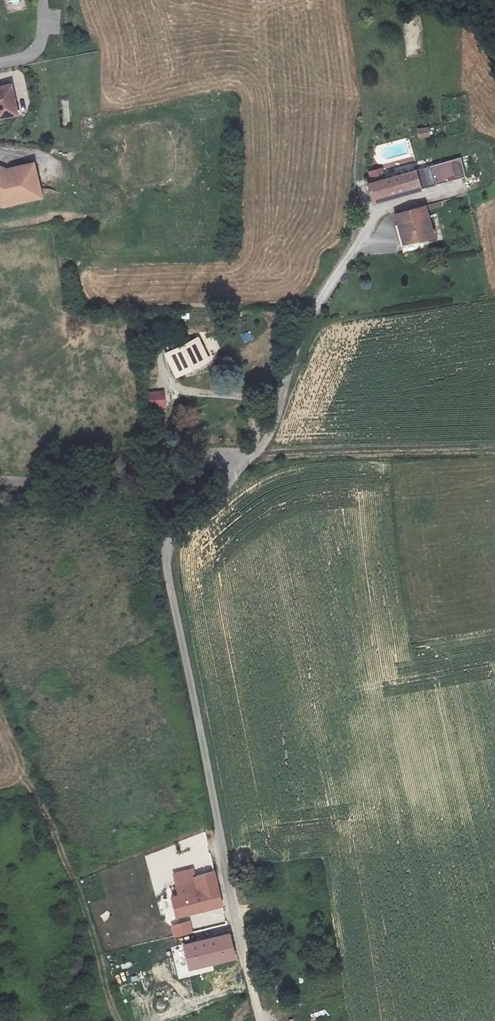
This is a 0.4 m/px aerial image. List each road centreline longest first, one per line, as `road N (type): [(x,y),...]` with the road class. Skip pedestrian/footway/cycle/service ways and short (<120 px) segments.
road 1 (unclassified): [(263,1020),(168,565),(174,527),(259,452)]
road 2 (unclassified): [(259,452),(199,477),(132,488),(0,481)]
road 3 (unclassified): [(377,233),(347,262),(302,338),(259,452)]
road 4 (track): [(494,444),(259,452)]

